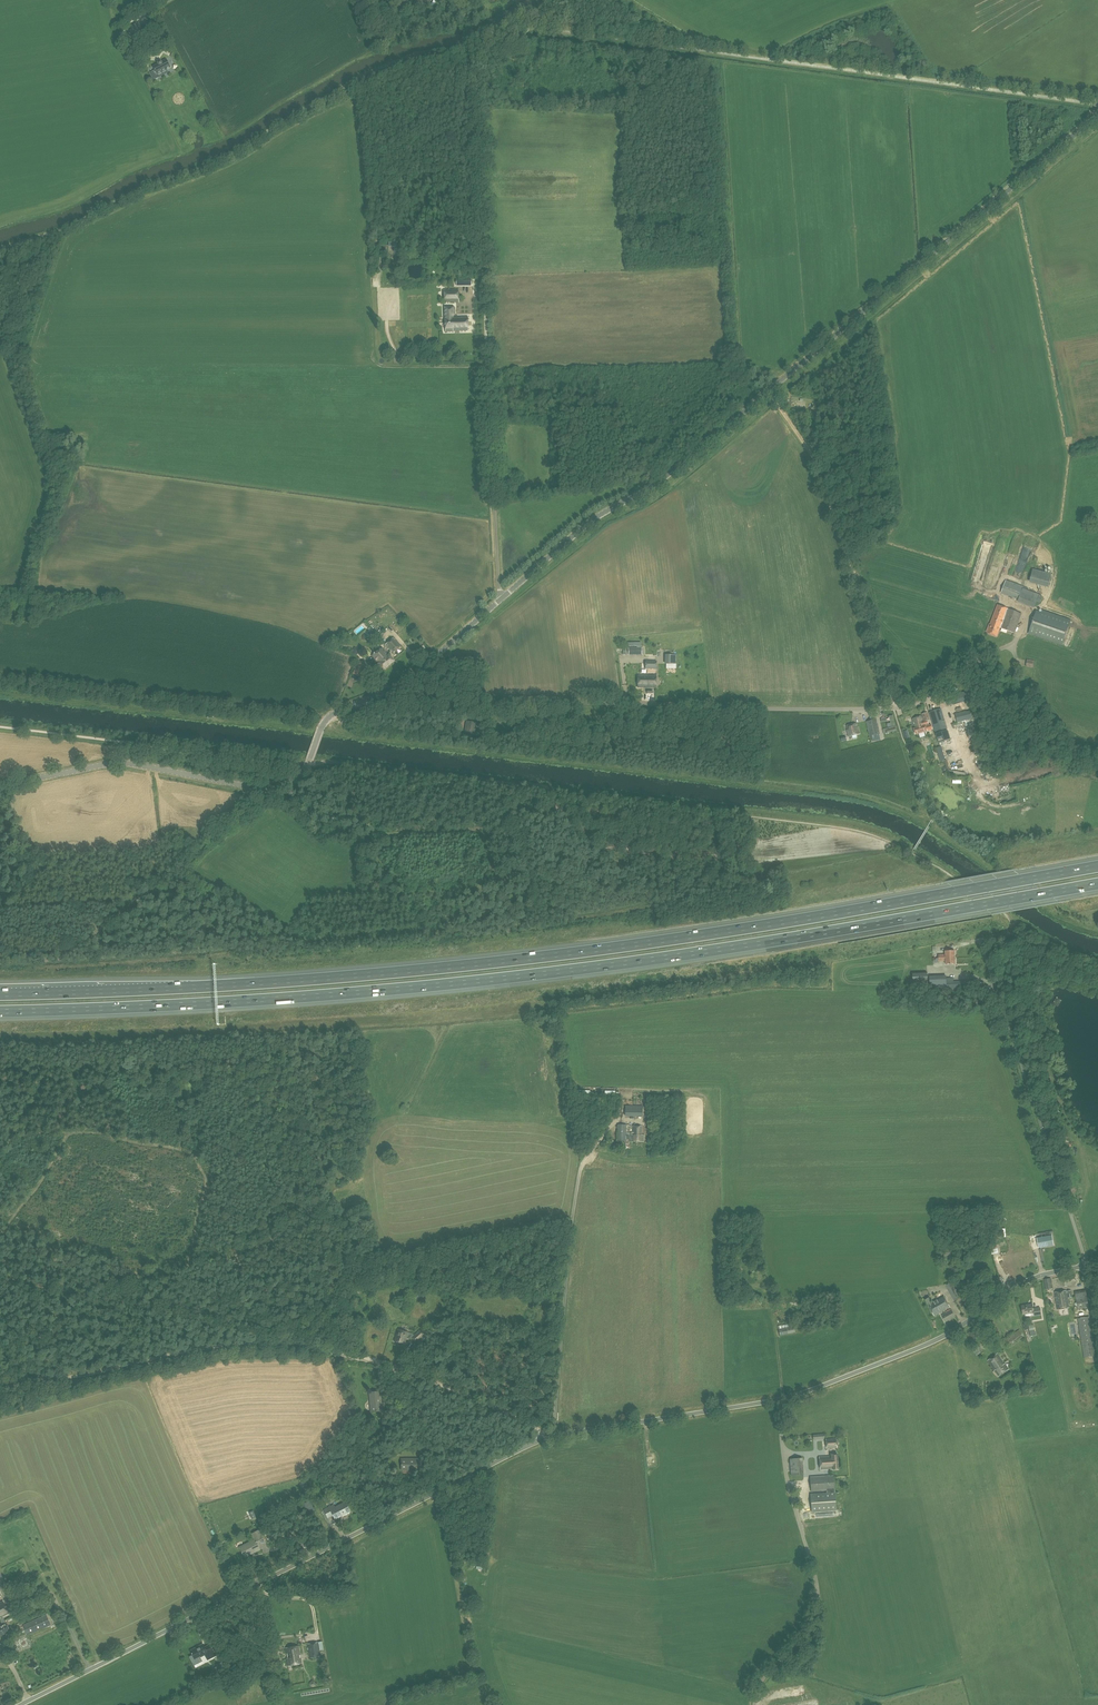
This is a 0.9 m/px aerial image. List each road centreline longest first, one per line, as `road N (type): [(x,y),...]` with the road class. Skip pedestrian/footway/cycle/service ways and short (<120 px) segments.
road 1 (unclassified): [(20,1704),(548,1436),(795,1395),(943,1337),(1034,1277),(1086,1265)]
road 2 (motorway): [(0,1012),(336,994),(555,972),(1097,883)]
road 3 (motorway): [(1097,866),(684,937),(442,968),(0,993)]
road 4 (tertiary): [(365,699),(425,661),(589,521),(677,467),(1097,115)]
road 5 (track): [(0,1384),(275,1341),(397,1367),(548,1436)]
road 6 (unclassified): [(895,709),(611,703),(384,711),(365,699)]
road 7 (tertiary): [(0,785),(122,762),(275,788),(304,769),(327,719),(365,699)]
road 8 (track): [(895,709),(810,449),(770,390)]
road 9 (residential): [(1086,1265),(982,944)]
road 10 (unclassified): [(767,61),(1097,104)]
road 11 (track): [(488,363),(737,362),(782,380)]
road 12 (track): [(478,42),(487,328)]
road 13 (track): [(131,899),(269,789)]
road 14 (track): [(385,1366),(444,1488)]

